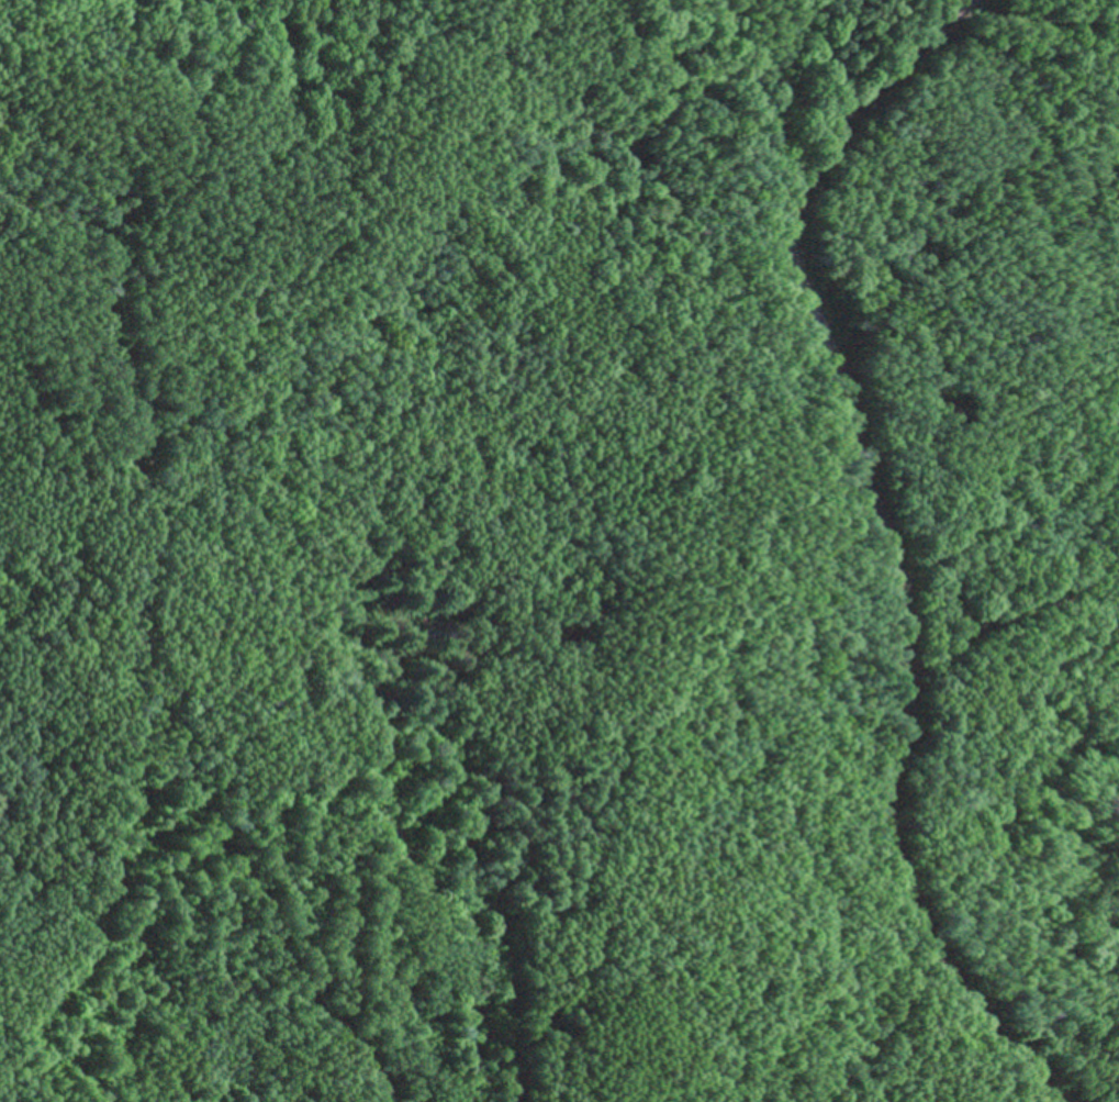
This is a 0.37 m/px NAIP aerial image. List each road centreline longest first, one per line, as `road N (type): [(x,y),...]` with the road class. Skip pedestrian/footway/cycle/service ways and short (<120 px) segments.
road 1 (residential): [(963,0),(812,189),(795,248),(833,326),(905,683),(891,865),(928,955),(1027,1073),(1073,1101)]

